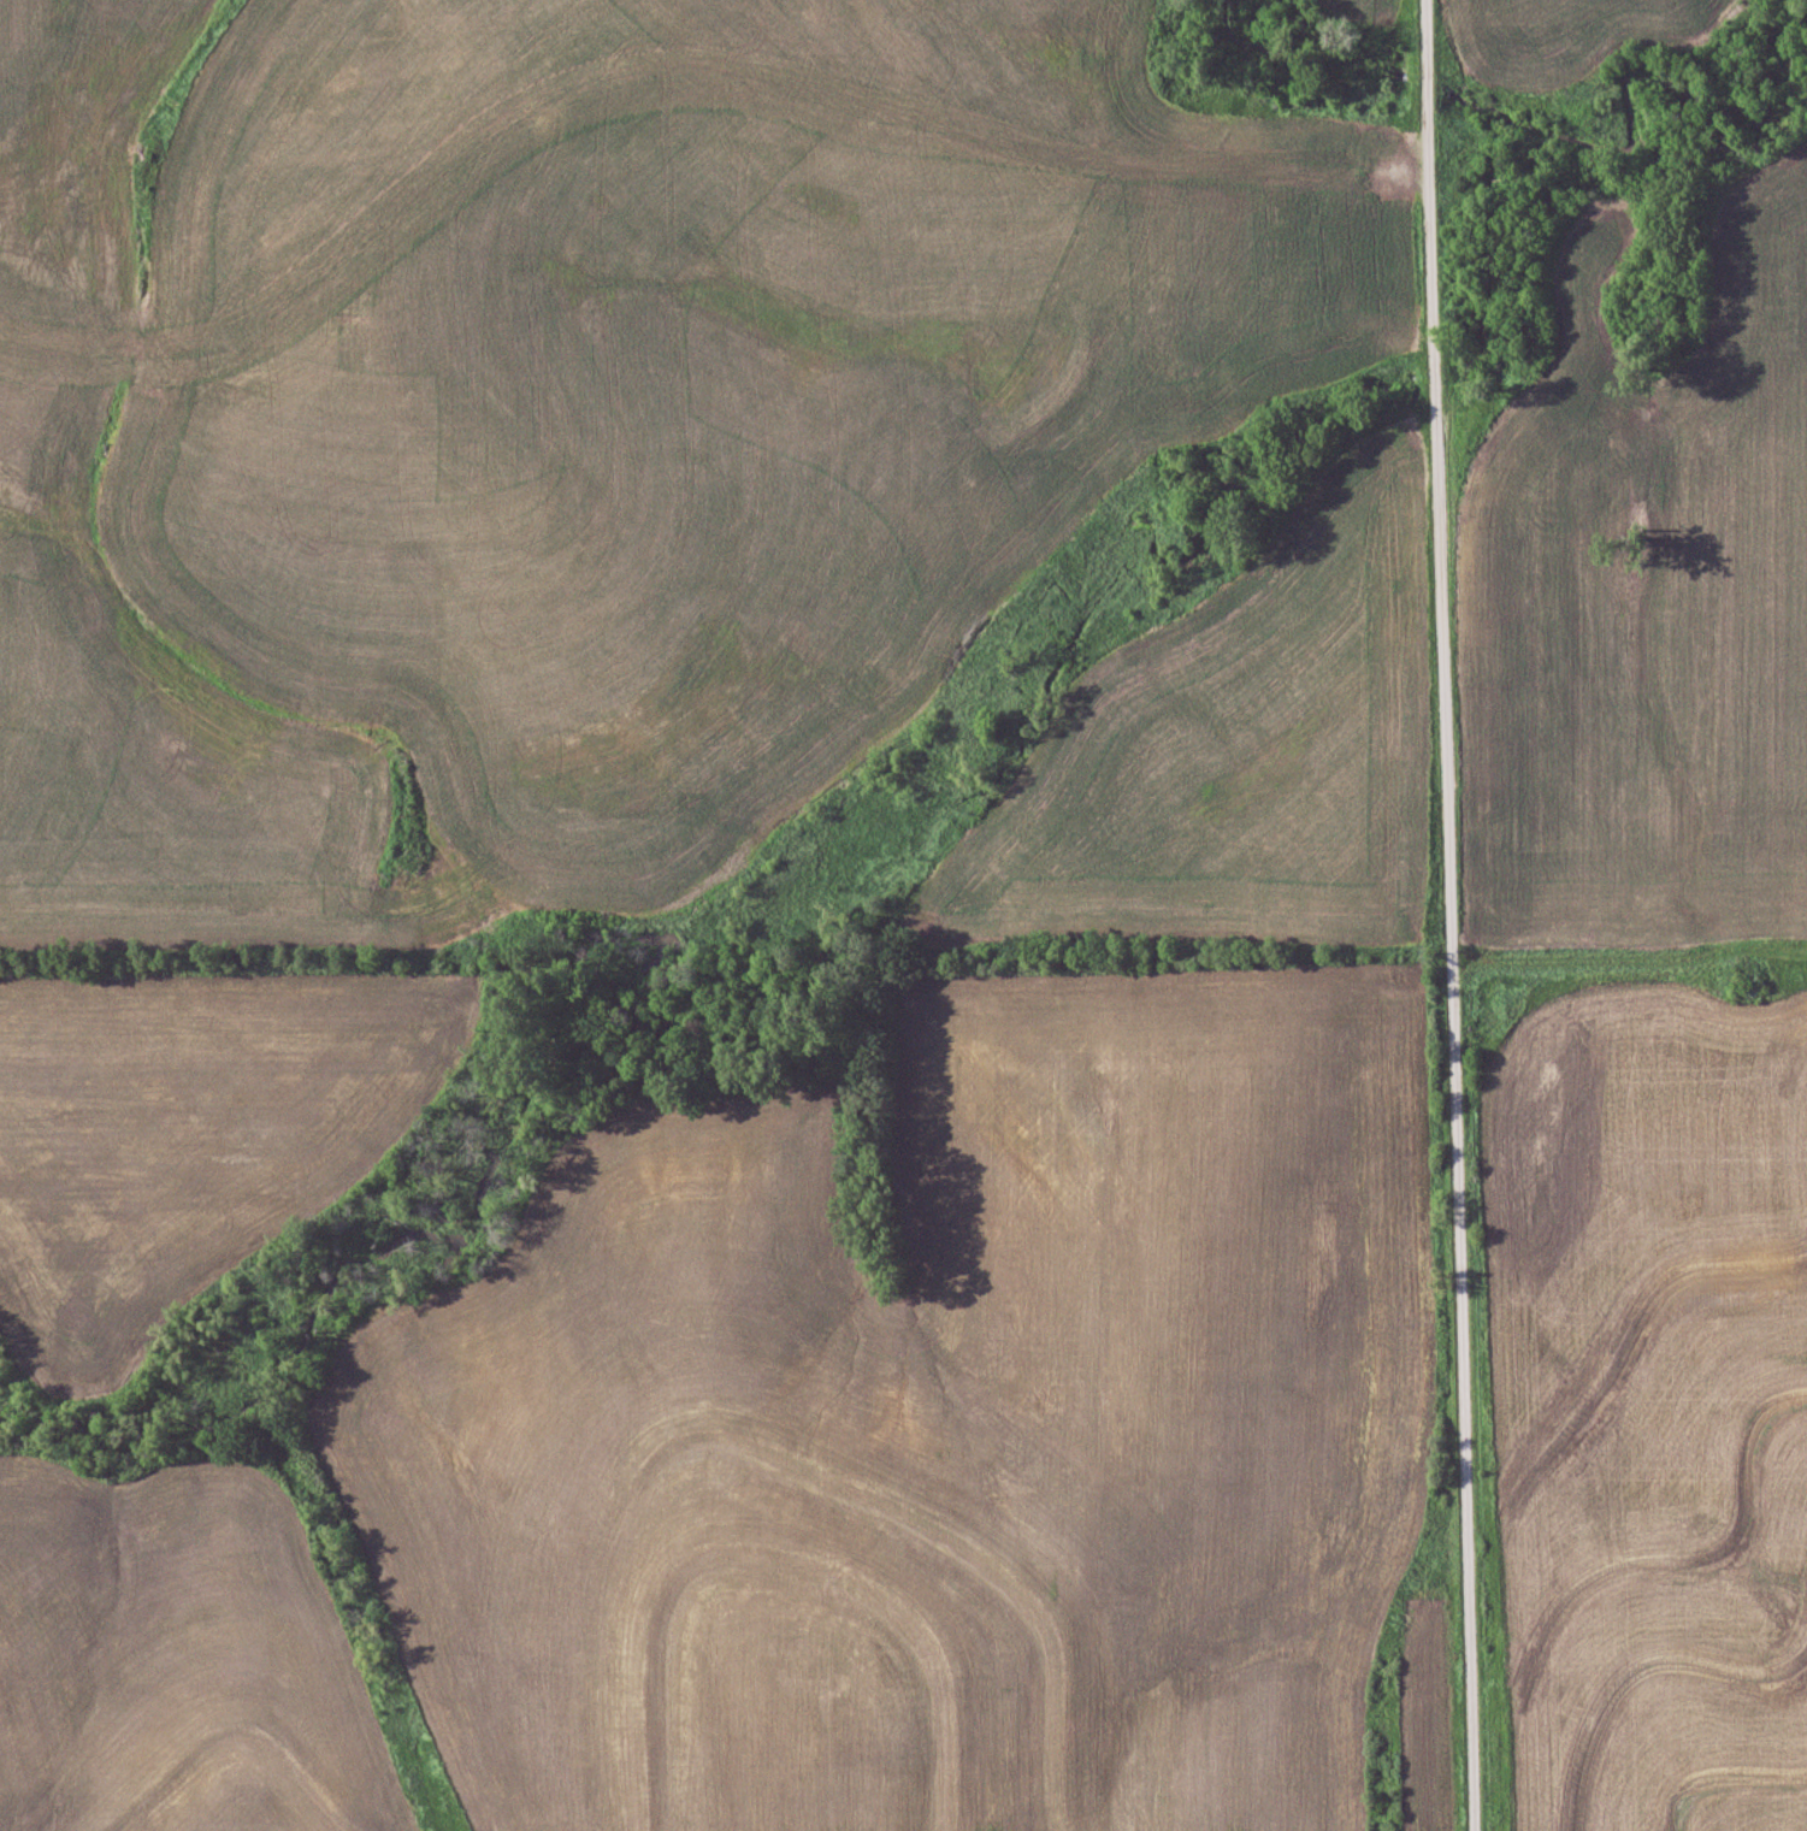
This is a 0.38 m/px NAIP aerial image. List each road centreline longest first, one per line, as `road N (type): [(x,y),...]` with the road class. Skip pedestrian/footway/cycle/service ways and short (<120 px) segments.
road 1 (residential): [(1476,1830),(1424,0)]

